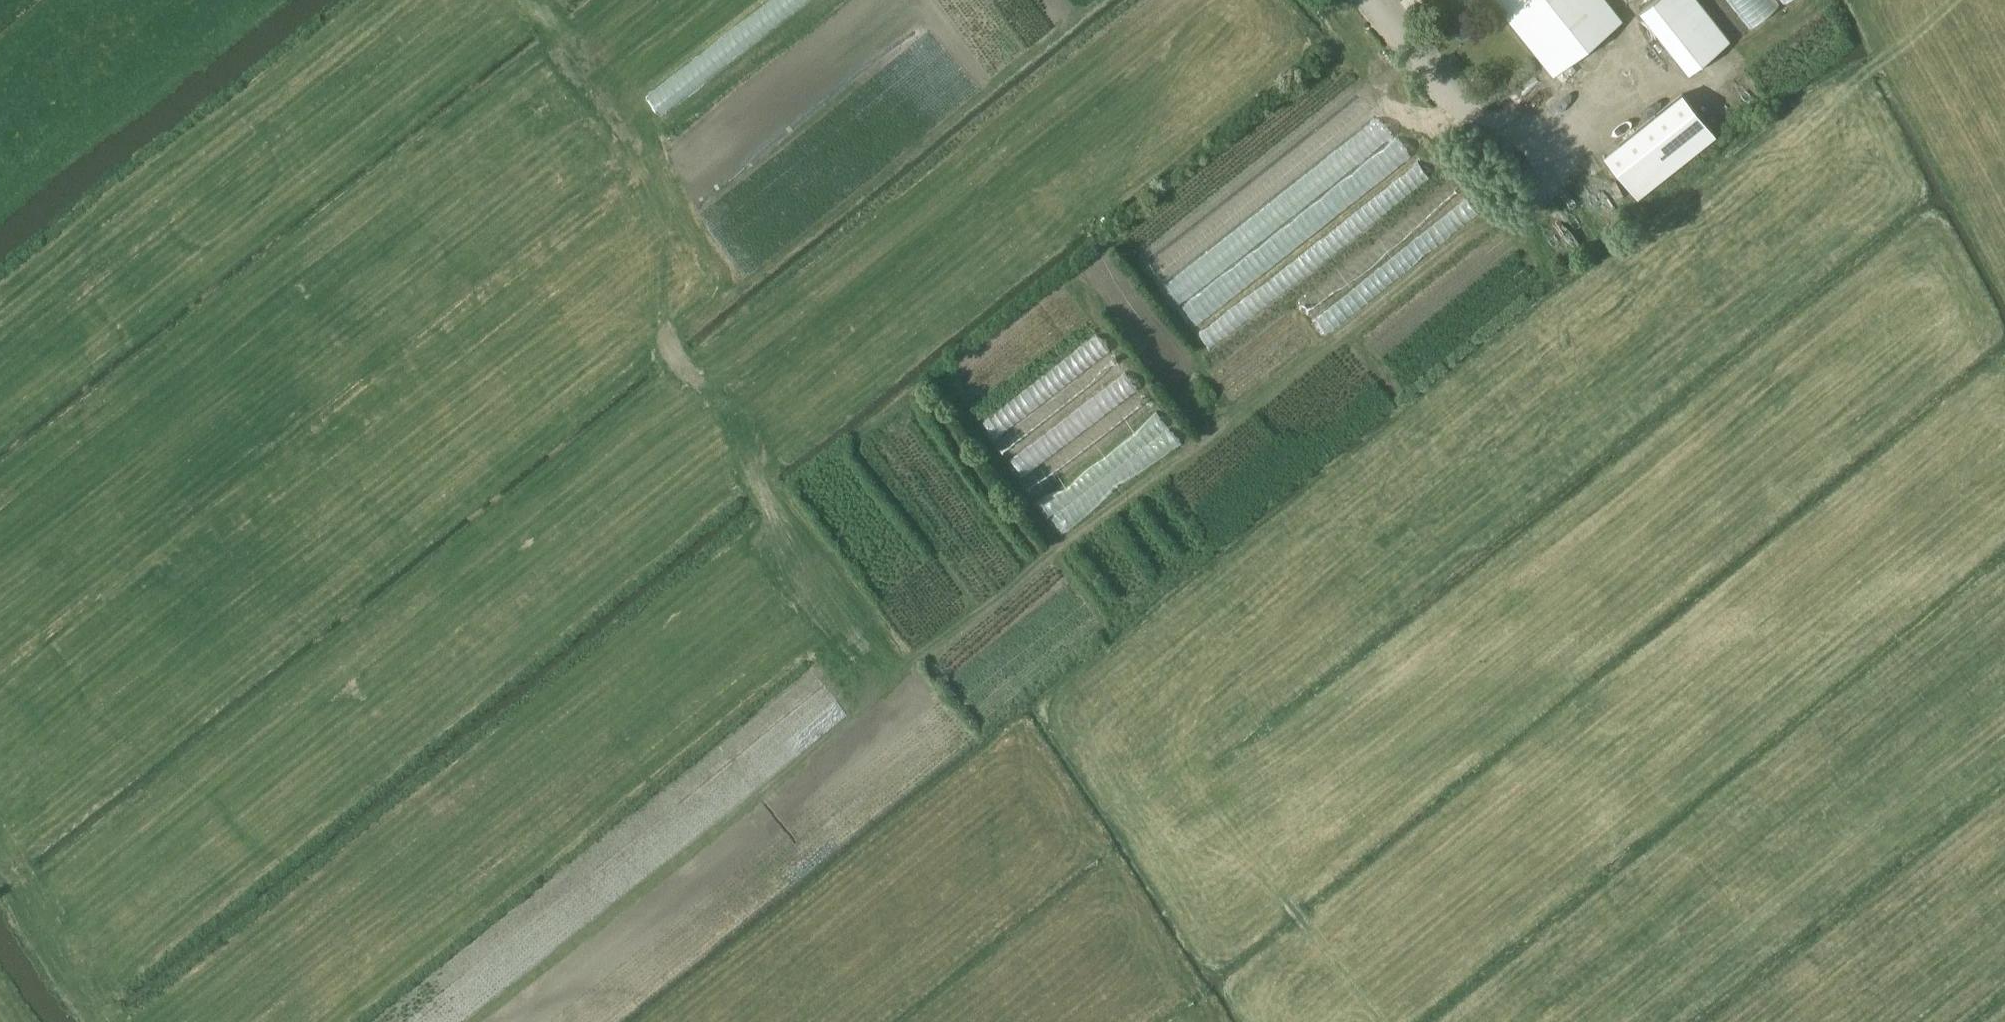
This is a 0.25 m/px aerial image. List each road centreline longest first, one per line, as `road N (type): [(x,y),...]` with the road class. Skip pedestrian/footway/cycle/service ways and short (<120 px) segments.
road 1 (track): [(1384,1021),(1210,792),(1188,736),(1954,0)]

